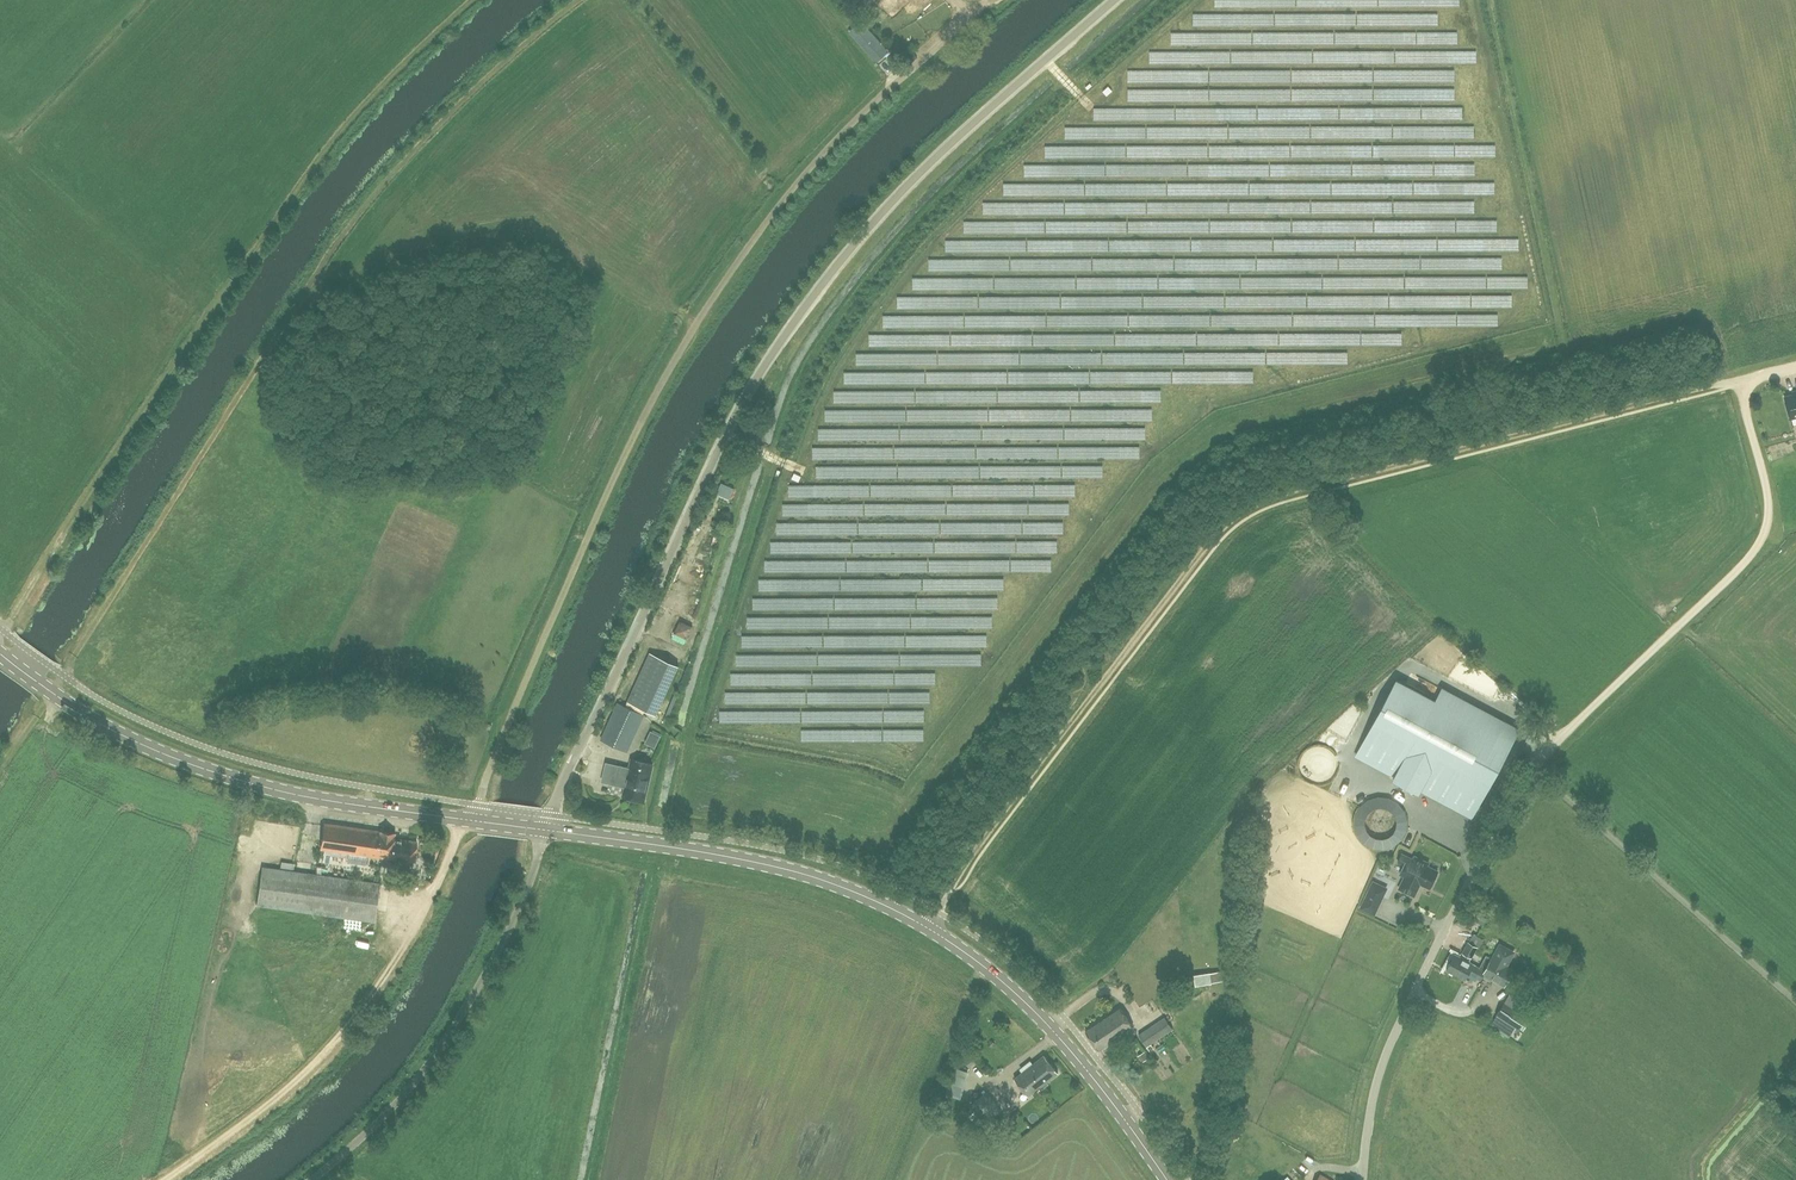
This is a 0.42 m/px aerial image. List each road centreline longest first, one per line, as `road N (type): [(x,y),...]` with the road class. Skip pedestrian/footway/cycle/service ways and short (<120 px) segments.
road 1 (unclassified): [(546,830),(731,422),(769,359),(914,178),(1116,0)]
road 2 (track): [(938,912),(1059,739),(1239,515),(1311,486),(1739,380)]
road 3 (unclassified): [(469,820),(597,515),(678,354),(801,178),(988,2)]
road 4 (secondary): [(1167,1179),(1051,1028),(927,928),(788,870),(546,830)]
road 5 (secondary): [(469,820),(287,793),(182,761),(87,715),(0,655)]
road 6 (track): [(164,1179),(262,1112),(332,1046),(400,953),(469,820)]
road 7 (track): [(1539,761),(1759,544),(1769,504),(1739,380)]
road 8 (unclassified): [(1362,1179),(1375,1091),(1392,1042),(1539,761)]
road 9 (unclassified): [(312,1179),(389,1111),(438,1050),(519,908),(546,830)]
road 10 (track): [(225,289),(0,636)]
road 11 (track): [(1552,771),(1531,769),(1795,1001)]
road 12 (track): [(475,0),(322,155),(238,270)]

